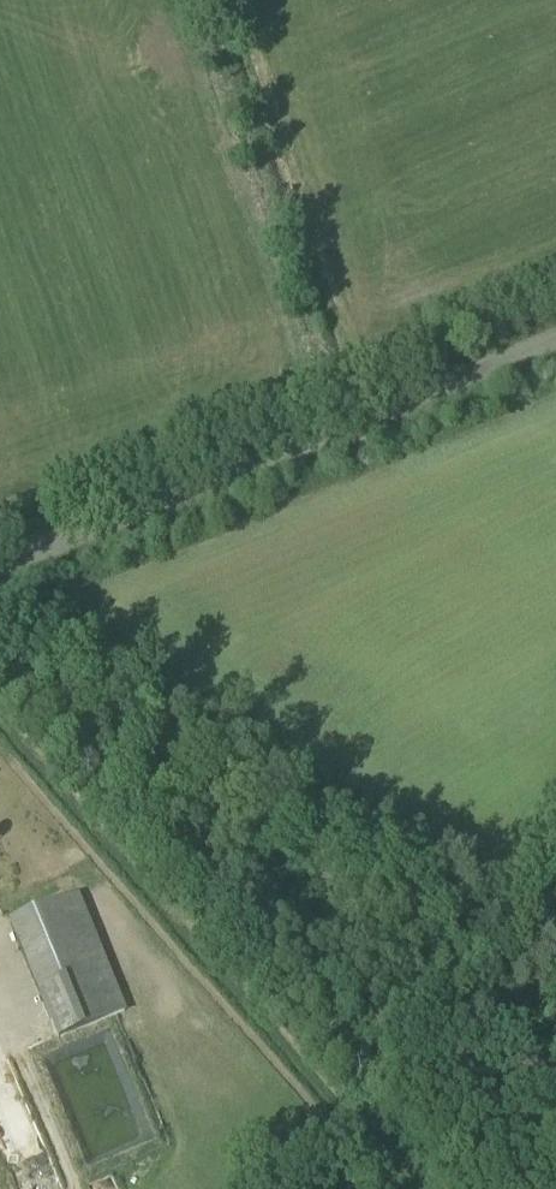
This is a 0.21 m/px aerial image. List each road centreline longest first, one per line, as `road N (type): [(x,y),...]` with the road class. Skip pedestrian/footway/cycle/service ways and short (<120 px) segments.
road 1 (unclassified): [(0,567),(555,339)]

